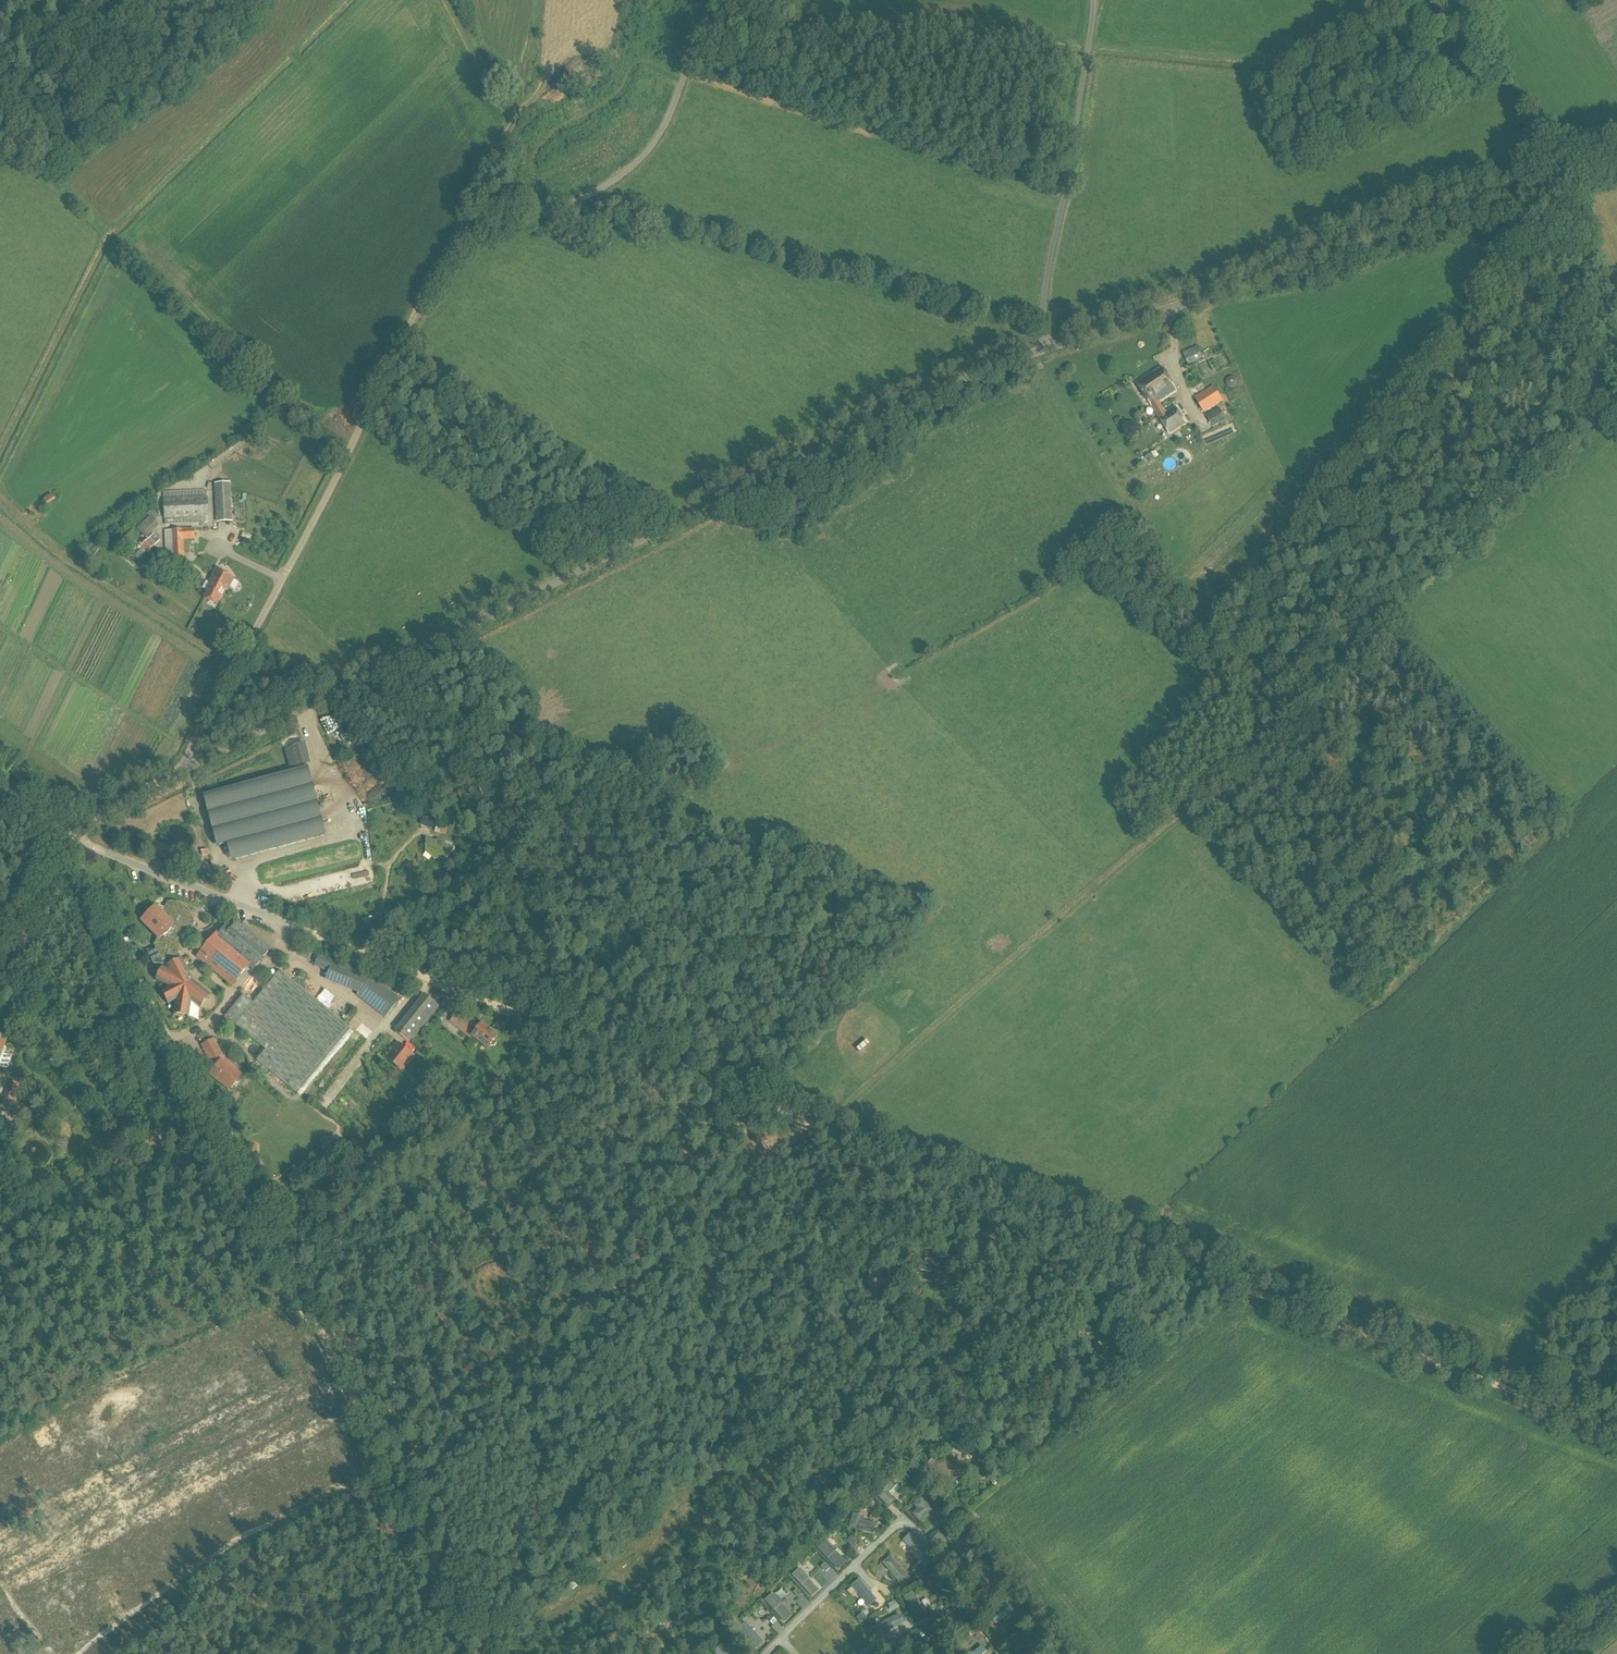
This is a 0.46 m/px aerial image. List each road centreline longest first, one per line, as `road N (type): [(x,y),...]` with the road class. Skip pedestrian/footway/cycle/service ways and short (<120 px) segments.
road 1 (unclassified): [(195,759),(1045,350),(1616,160)]
road 2 (track): [(402,1499),(1382,626)]
road 3 (track): [(486,1000),(1616,1432)]
road 4 (unclassified): [(195,759),(448,252),(475,233),(591,195),(642,158),(669,116),(712,0)]
road 5 (track): [(480,1653),(221,1133)]
road 6 (track): [(62,838),(486,1000)]
road 7 (track): [(387,1472),(245,1535),(80,1653)]
road 8 (track): [(221,1133),(62,838)]
road 9 (track): [(235,670),(70,562),(0,499)]
road 10 (unclassified): [(0,930),(62,838),(195,759)]

